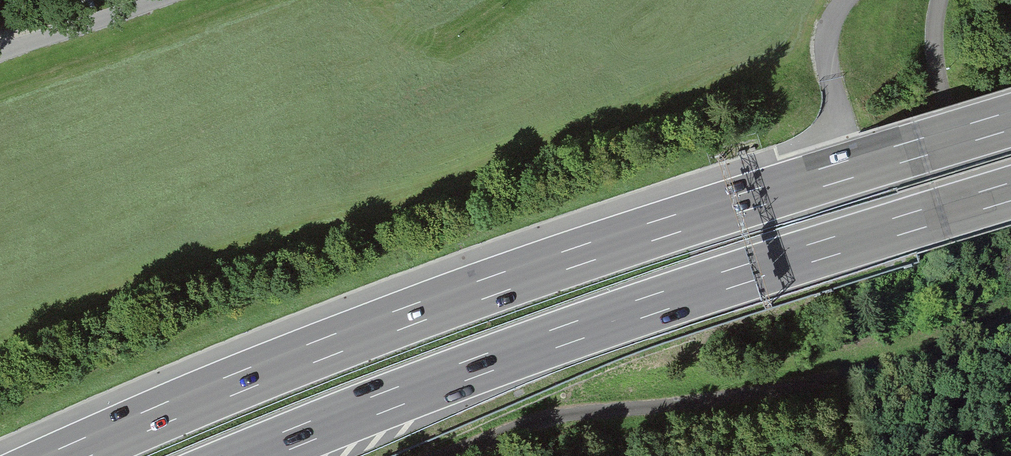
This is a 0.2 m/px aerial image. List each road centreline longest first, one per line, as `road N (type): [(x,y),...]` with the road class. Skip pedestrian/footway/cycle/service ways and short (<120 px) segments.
road 1 (motorway): [(1010,121),(464,297),(68,455)]
road 2 (motorway): [(245,455),(650,305),(1010,191)]
road 3 (track): [(357,197),(324,0)]
road 4 (unclassified): [(0,54),(161,0)]

